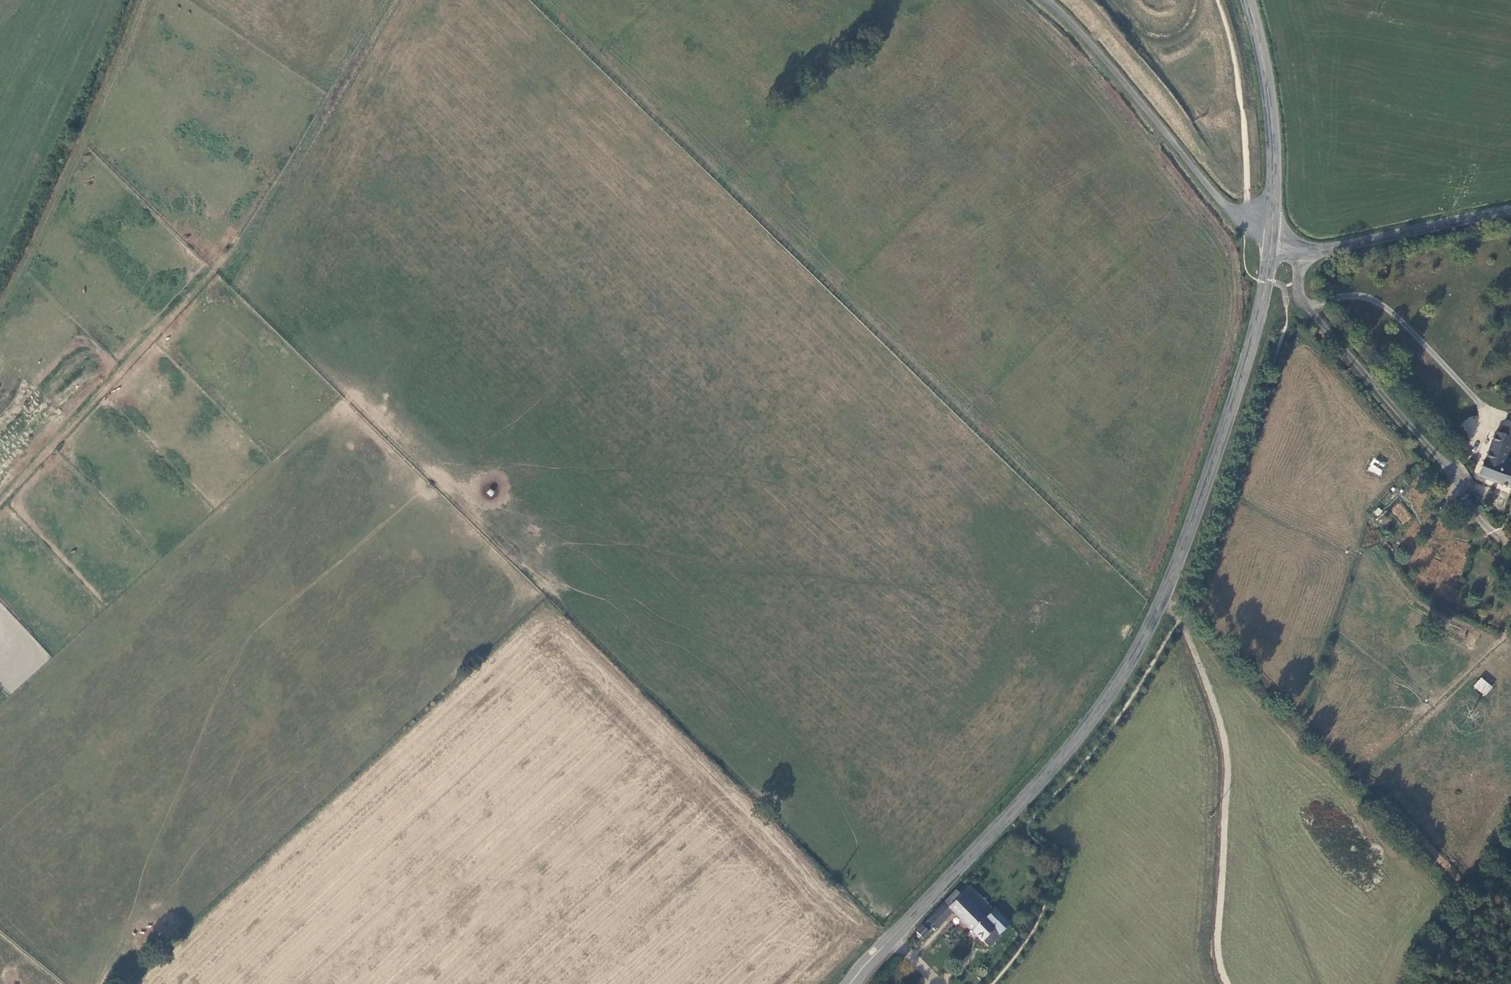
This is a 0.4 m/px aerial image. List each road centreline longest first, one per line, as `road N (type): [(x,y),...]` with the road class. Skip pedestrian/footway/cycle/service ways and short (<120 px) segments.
road 1 (tertiary): [(851,983),(1021,807),(1131,670),(1200,519),(1272,253)]
road 2 (unclassified): [(1501,540),(1481,523),(1458,475),(1293,289),(1295,256)]
road 3 (tertiary): [(1272,253),(1280,162),(1269,68),(1250,0)]
road 4 (unclassified): [(1295,256),(1510,214)]

